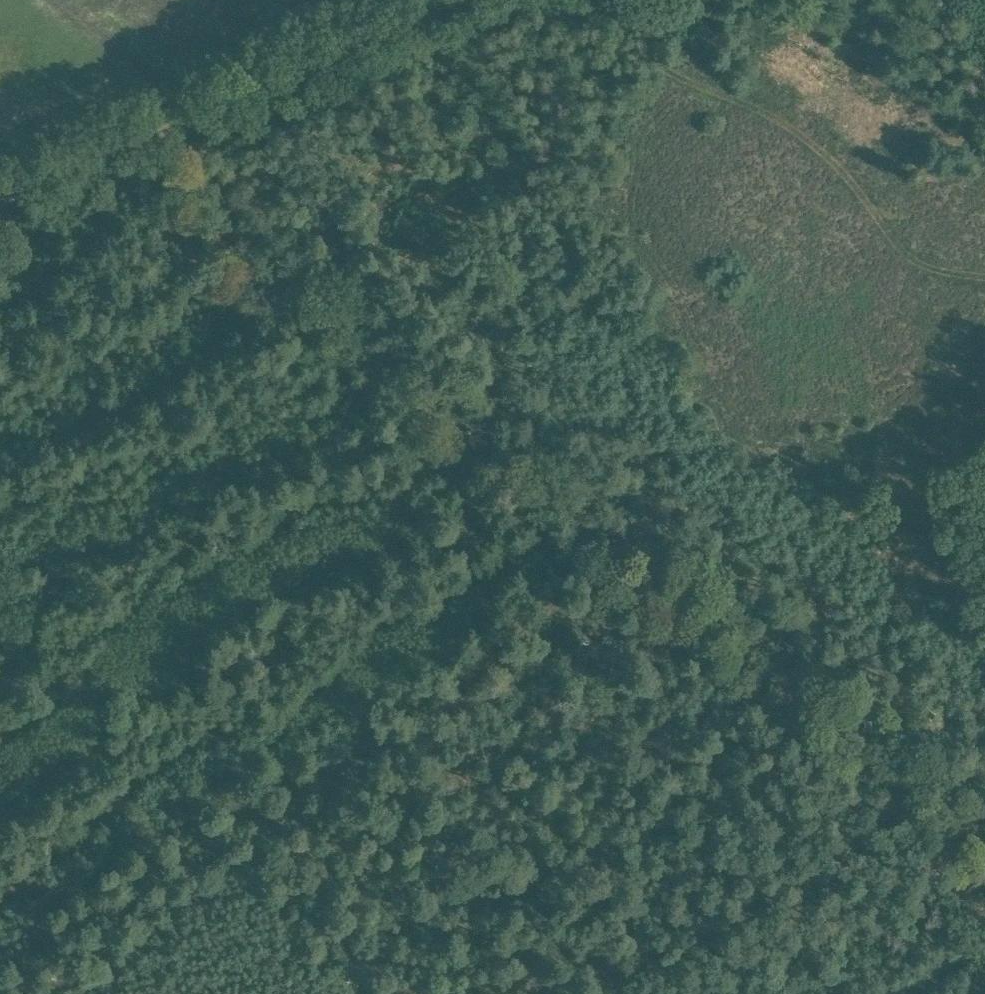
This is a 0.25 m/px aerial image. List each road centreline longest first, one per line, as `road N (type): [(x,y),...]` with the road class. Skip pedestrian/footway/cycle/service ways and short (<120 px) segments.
road 1 (track): [(489,0),(0,222)]
road 2 (track): [(984,265),(911,258),(834,167),(579,0)]

